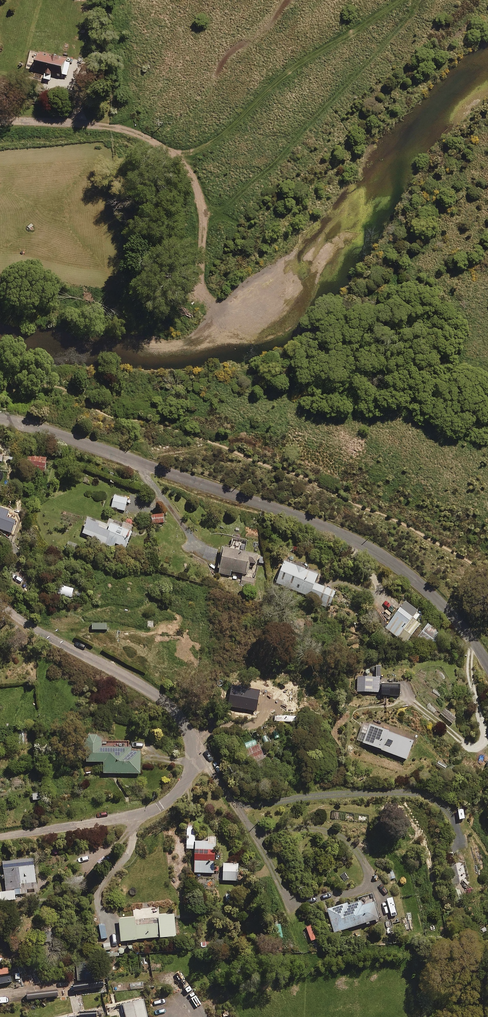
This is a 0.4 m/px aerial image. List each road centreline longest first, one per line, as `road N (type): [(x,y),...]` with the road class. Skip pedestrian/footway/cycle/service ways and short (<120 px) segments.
road 1 (residential): [(0,418),(358,542),(425,588),(487,664)]
road 2 (residential): [(0,603),(174,706),(195,753)]
road 3 (residential): [(195,753),(180,789),(149,811),(0,837)]
road 4 (residential): [(195,753),(224,783),(288,908)]

